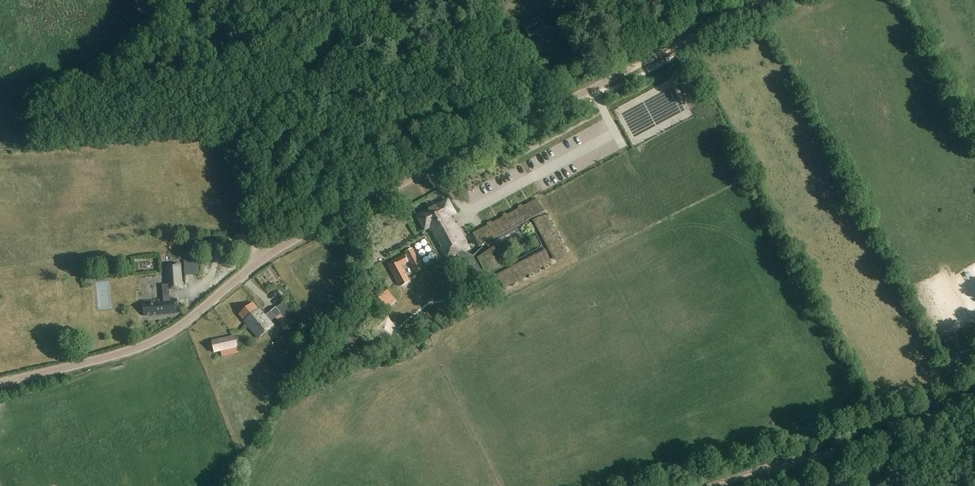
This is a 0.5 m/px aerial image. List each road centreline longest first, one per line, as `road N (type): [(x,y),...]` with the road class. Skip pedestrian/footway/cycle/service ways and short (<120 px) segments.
road 1 (unclassified): [(0,384),(155,340),(310,231),(590,90)]
road 2 (track): [(253,240),(228,122),(266,44),(321,0)]
road 3 (track): [(713,485),(857,445),(974,393)]
road 4 (track): [(760,0),(590,90)]

